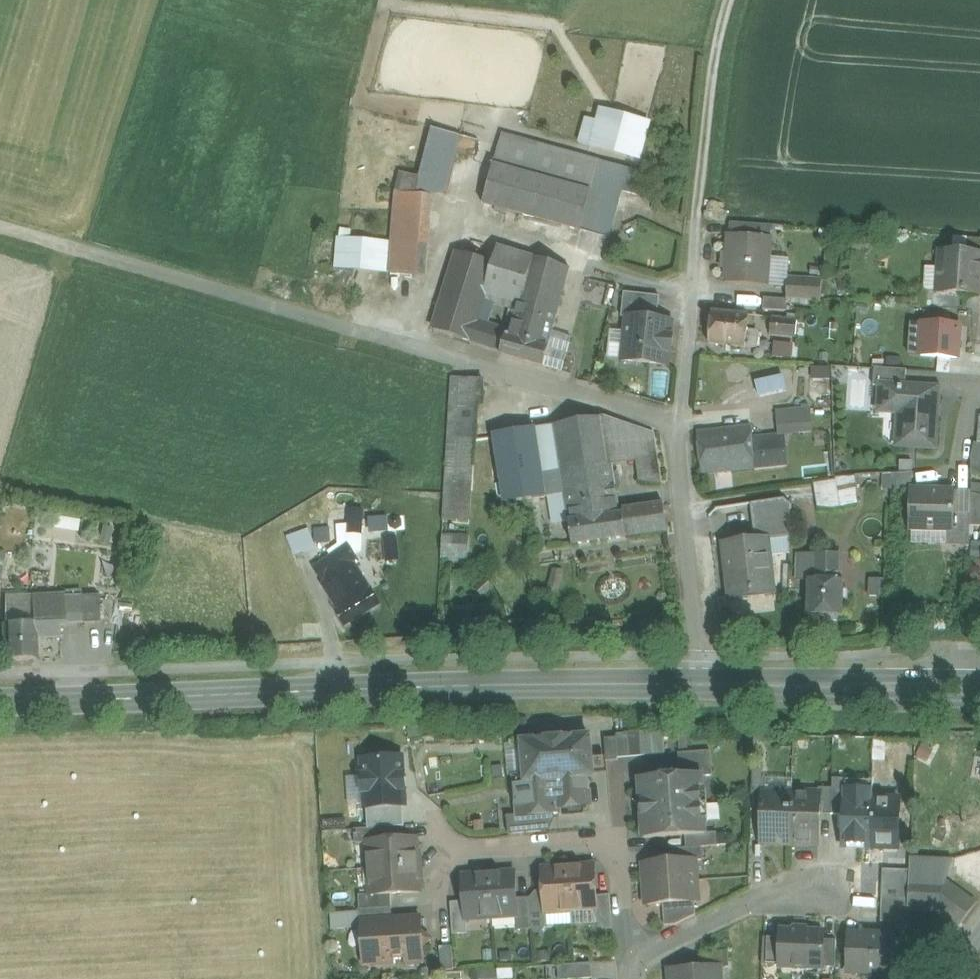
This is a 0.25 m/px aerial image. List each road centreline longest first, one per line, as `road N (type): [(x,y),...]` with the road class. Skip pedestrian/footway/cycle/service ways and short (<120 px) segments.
road 1 (secondary): [(0,704),(698,683)]
road 2 (residential): [(678,421),(718,47),(731,0)]
road 3 (track): [(364,330),(0,225)]
road 4 (residential): [(678,421),(364,330)]
road 5 (residential): [(630,967),(620,839),(444,853)]
road 6 (secondary): [(698,683),(979,692)]
road 7 (residential): [(698,683),(678,421)]
road 8 (residential): [(630,967),(749,908),(828,888)]

